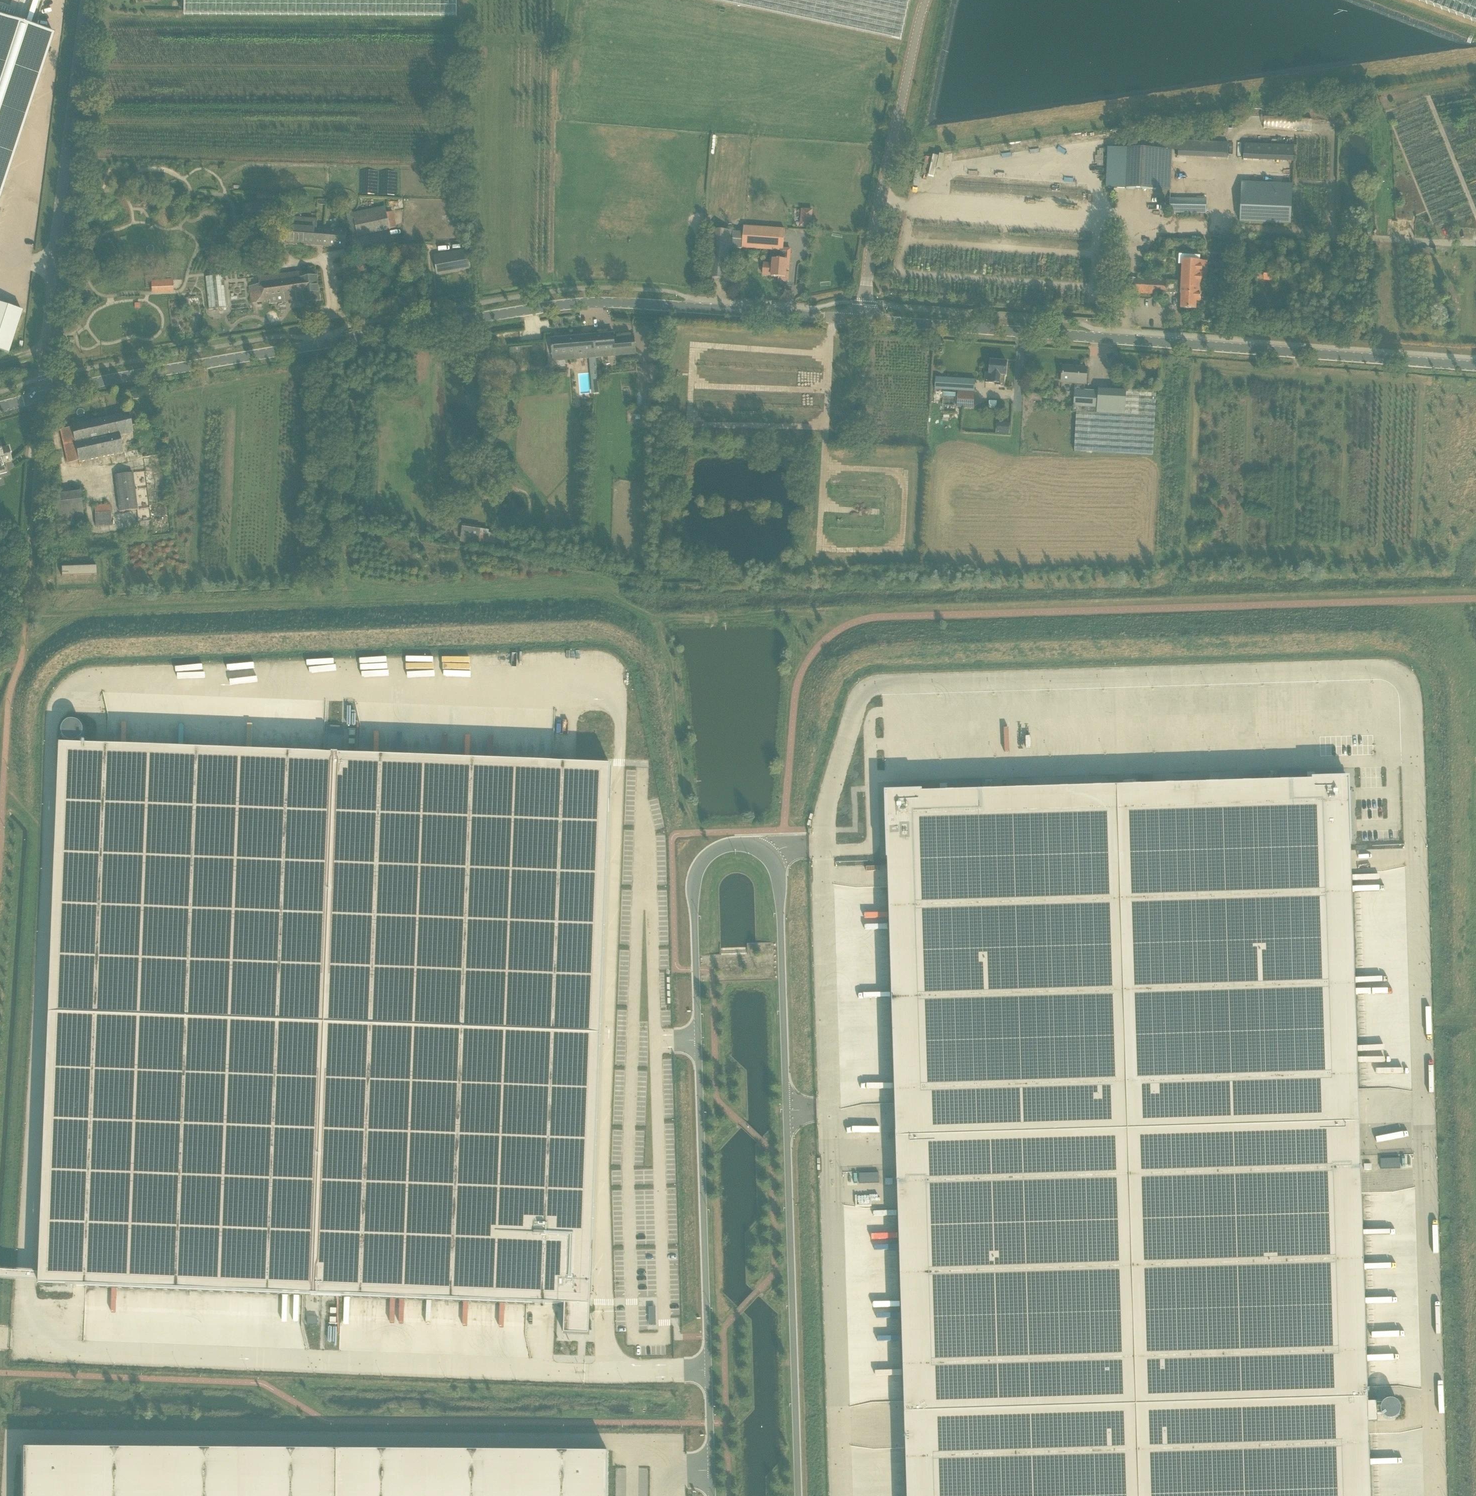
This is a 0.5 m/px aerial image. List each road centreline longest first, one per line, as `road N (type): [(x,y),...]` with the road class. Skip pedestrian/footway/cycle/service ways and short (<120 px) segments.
road 1 (unclassified): [(798,1495),(780,885),(770,859),(733,845),(711,853),(694,881),(712,1495)]
road 2 (tertiary): [(863,320),(585,301),(43,397)]
road 3 (tertiary): [(1475,366),(863,320)]
road 4 (unclassified): [(43,397),(92,0)]
road 5 (unclassified): [(863,320),(880,201),(927,0)]
road 6 (track): [(817,549),(831,318)]

